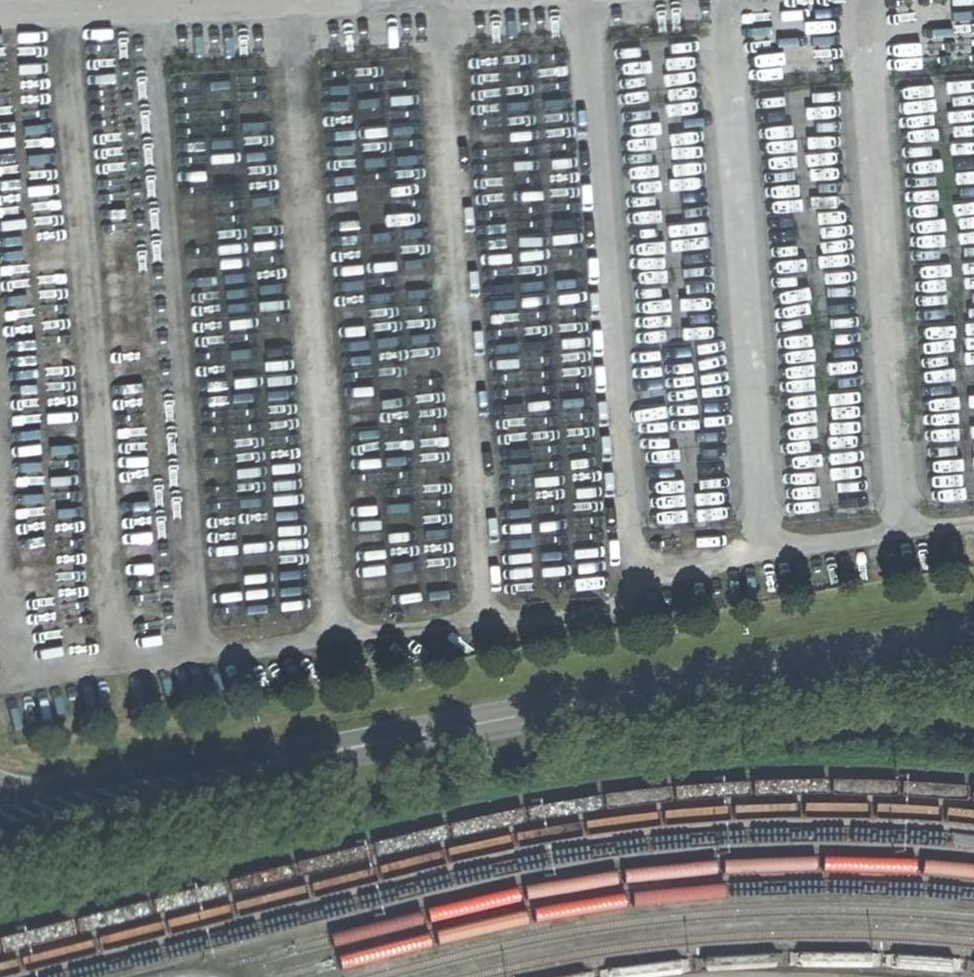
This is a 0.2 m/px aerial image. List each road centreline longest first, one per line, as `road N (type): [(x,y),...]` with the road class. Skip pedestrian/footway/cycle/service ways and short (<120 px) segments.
road 1 (tertiary): [(0,826),(770,668),(973,636)]

